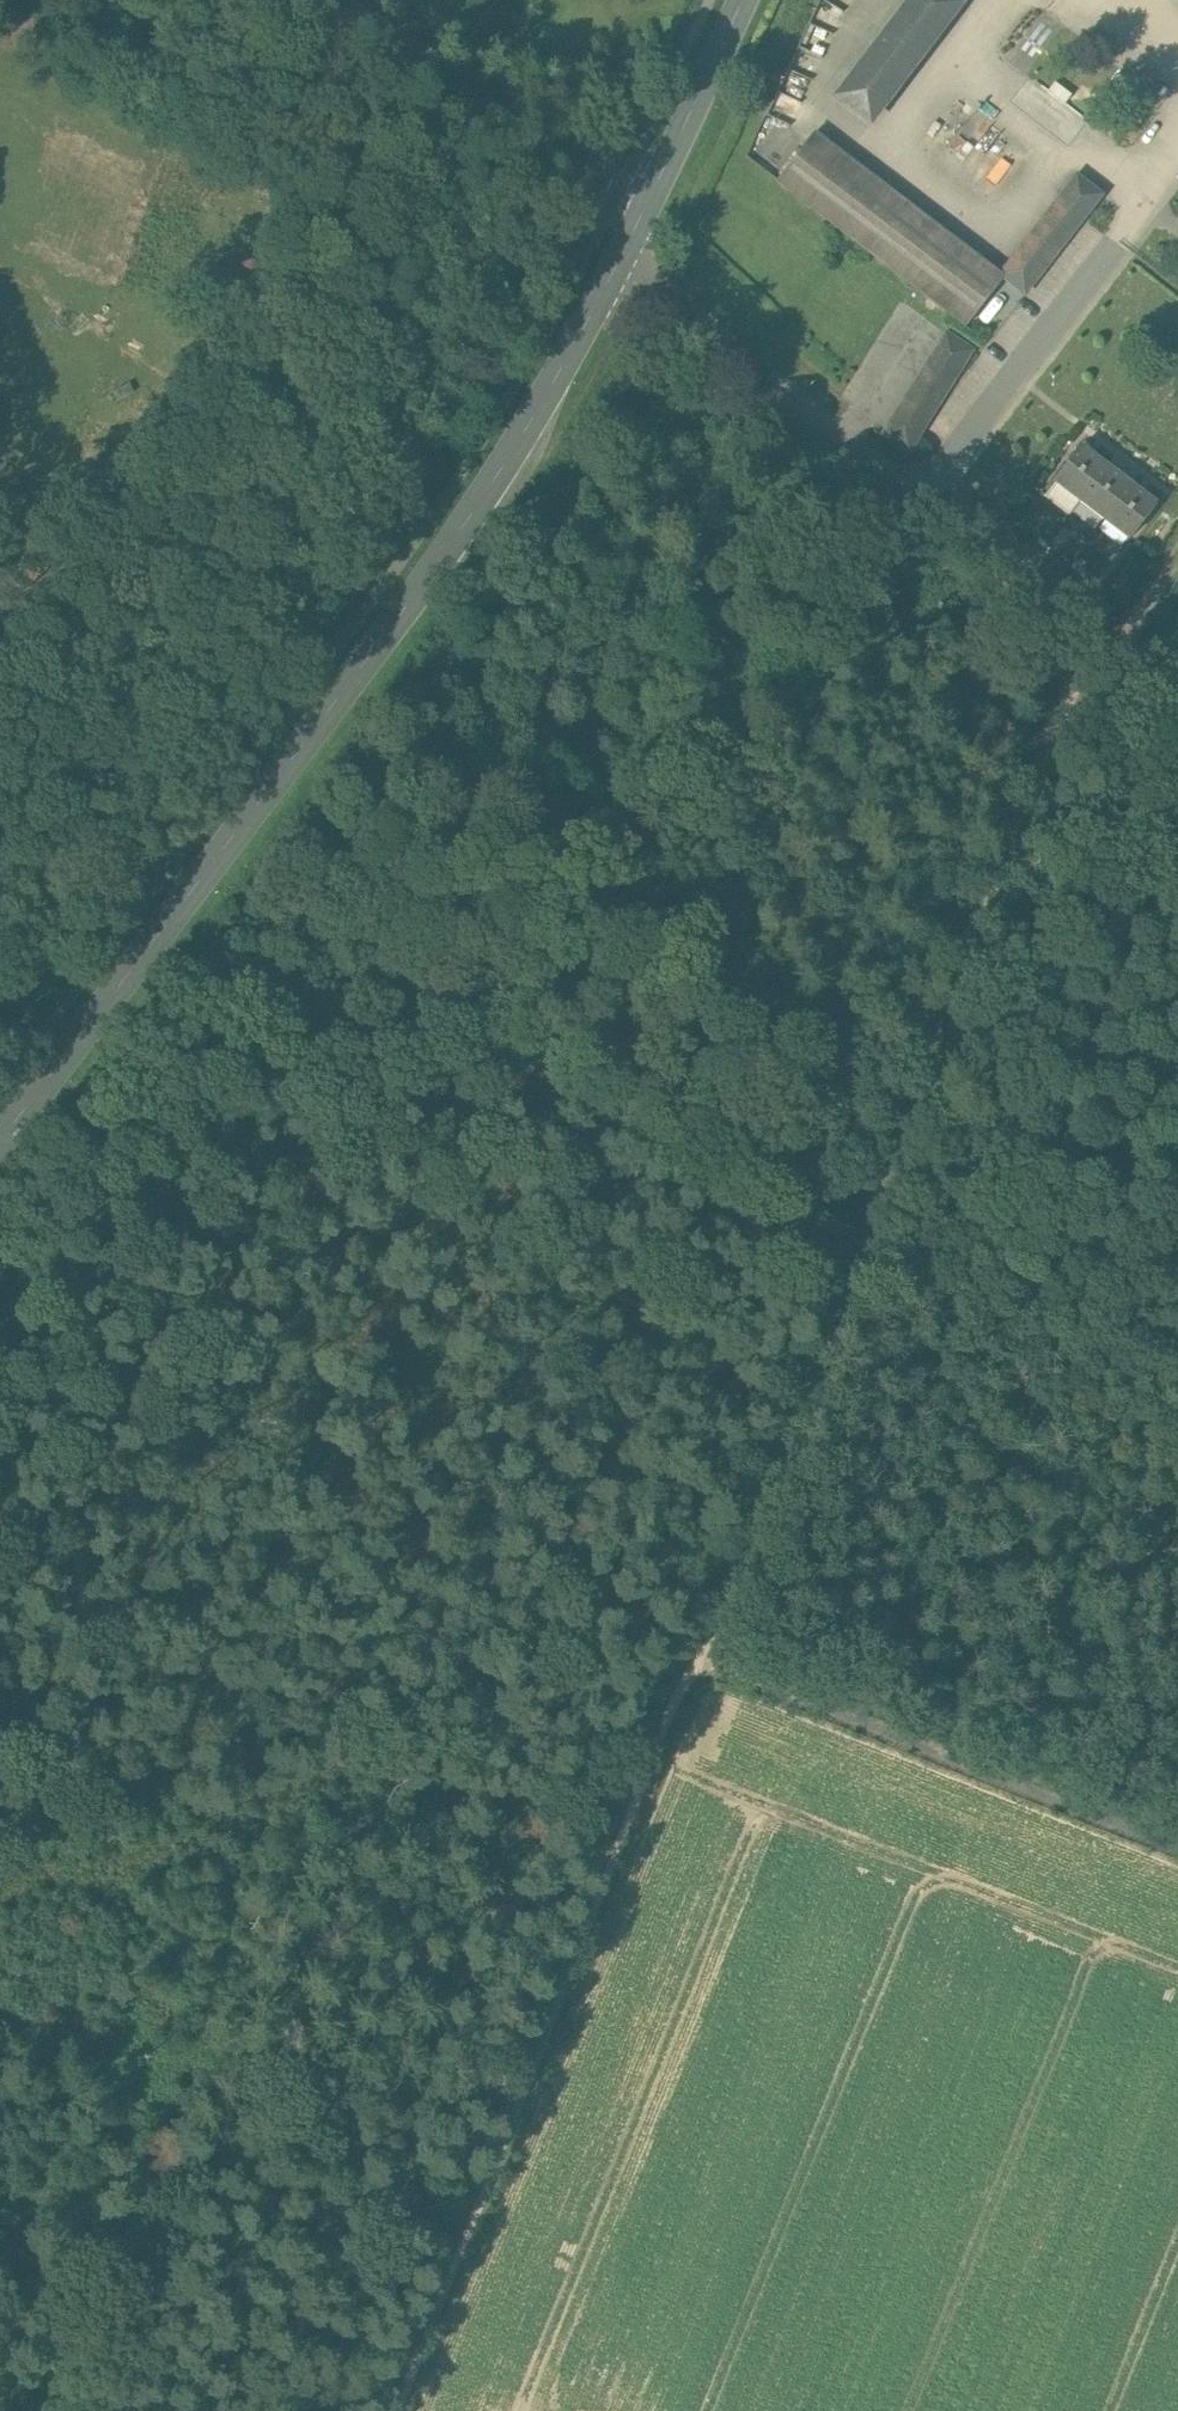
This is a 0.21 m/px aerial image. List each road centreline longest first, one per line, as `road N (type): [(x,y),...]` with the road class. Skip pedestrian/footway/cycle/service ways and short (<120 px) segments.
road 1 (secondary): [(0,1131),(431,572),(534,418),(628,244)]
road 2 (track): [(1111,661),(843,1295),(707,1661)]
road 3 (track): [(707,1661),(398,2410)]
road 4 (unclassified): [(1177,723),(628,244)]
road 5 (track): [(707,1661),(1177,1846)]
road 6 (tertiary): [(651,198),(326,0)]
road 7 (secondary): [(651,198),(742,0)]
road 8 (track): [(1111,661),(1177,547)]

